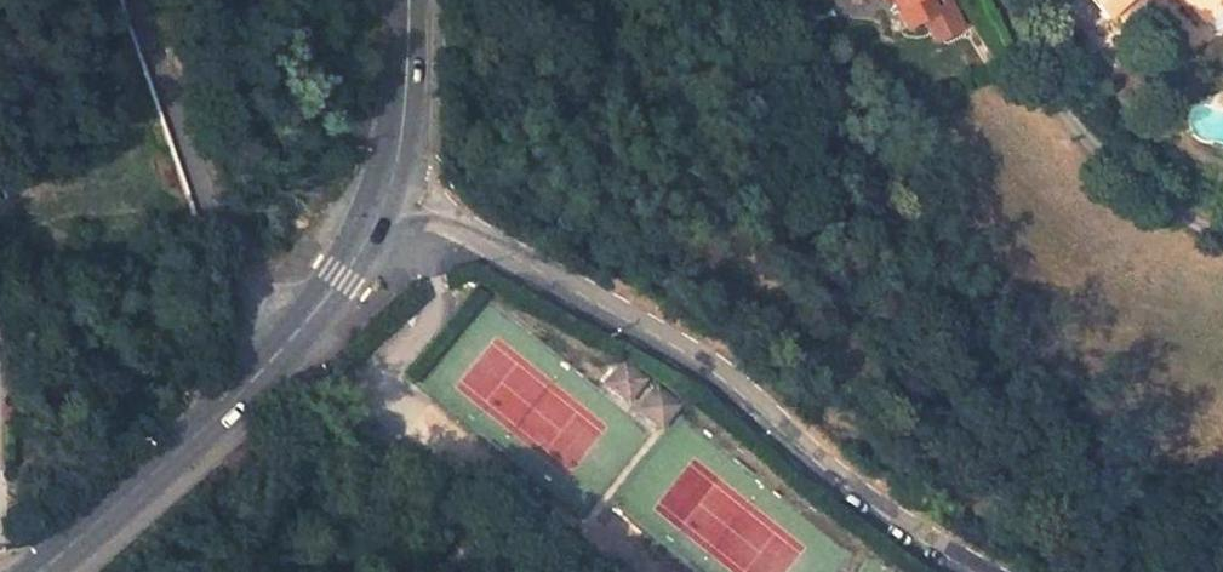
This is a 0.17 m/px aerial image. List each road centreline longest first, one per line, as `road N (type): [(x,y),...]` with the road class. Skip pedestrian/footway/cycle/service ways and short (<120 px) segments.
road 1 (residential): [(981,571),(874,507),(725,375),(442,218),(385,200)]
road 2 (residential): [(133,0),(229,273),(297,332)]
road 3 (tertiary): [(36,571),(297,332)]
road 4 (tertiary): [(385,200),(407,94),(407,0)]
road 5 (tertiary): [(297,332),(352,269),(385,200)]

